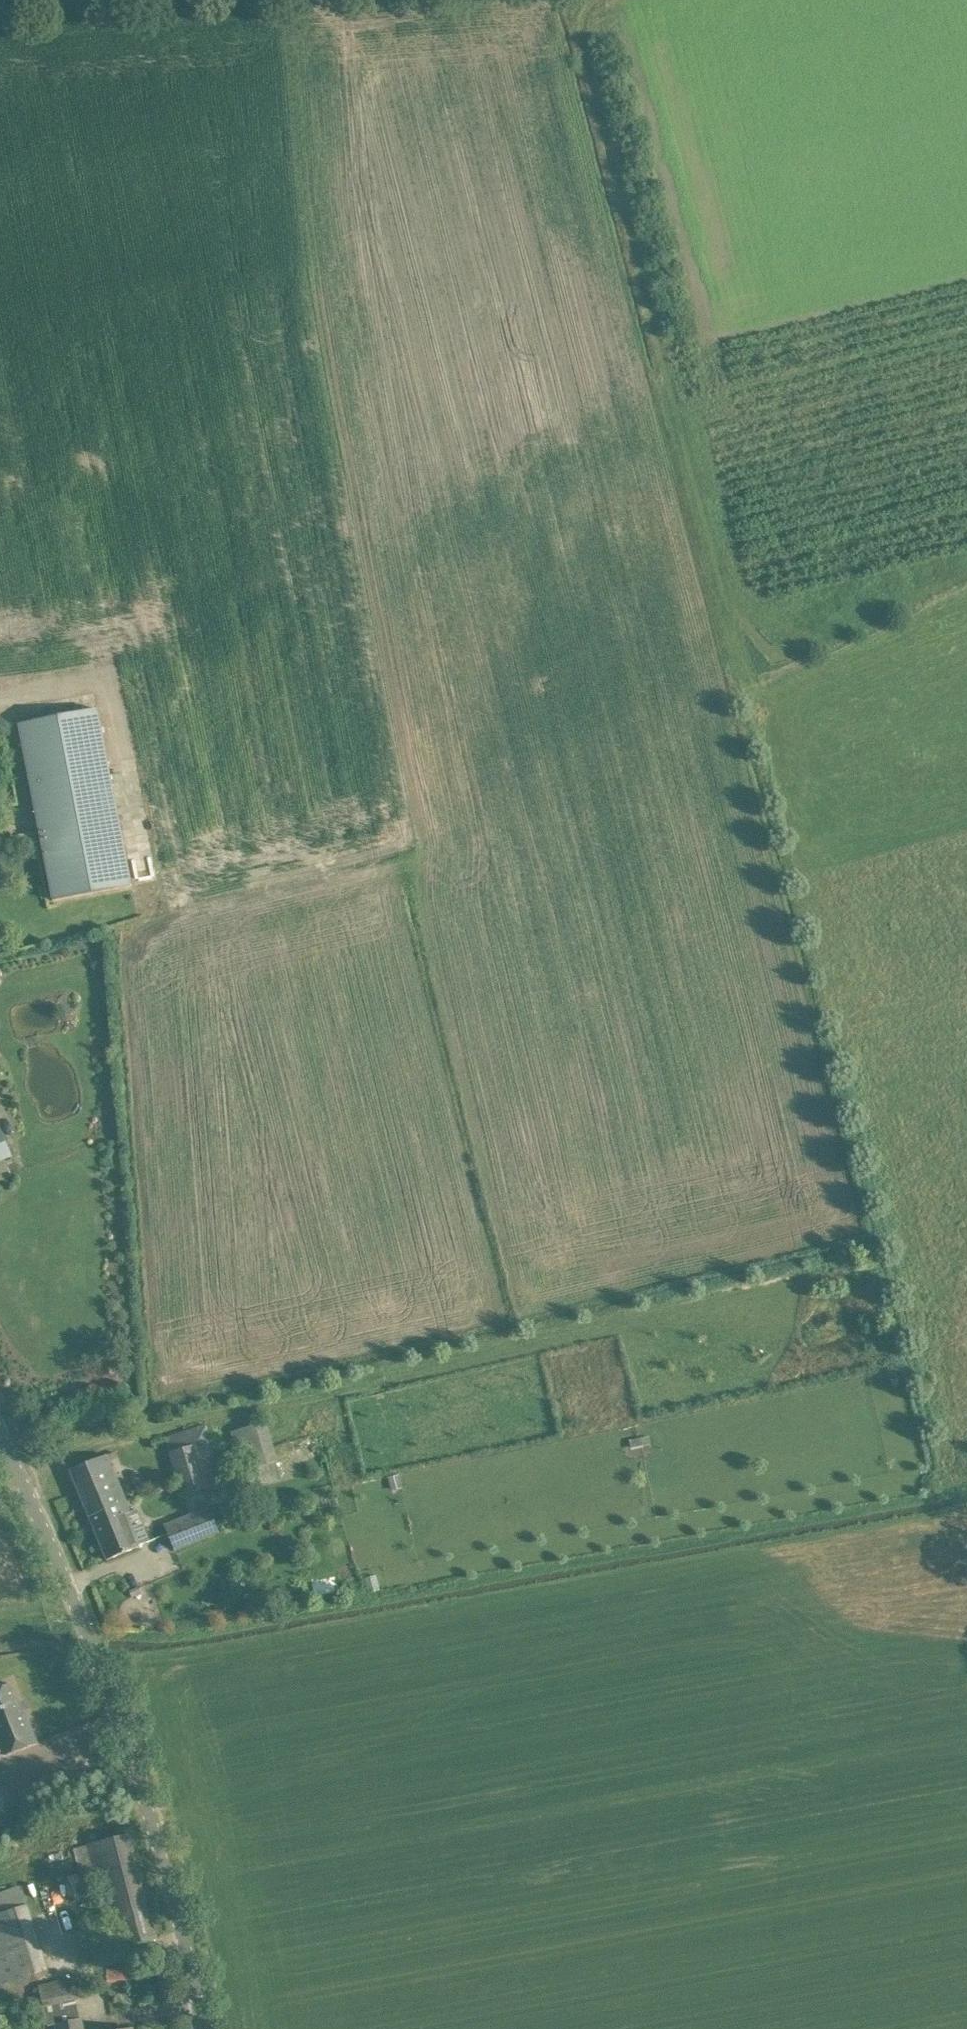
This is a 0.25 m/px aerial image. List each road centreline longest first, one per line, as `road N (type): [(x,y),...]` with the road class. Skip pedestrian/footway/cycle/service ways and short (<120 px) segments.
road 1 (unclassified): [(192,2028),(154,1846),(0,1451)]

